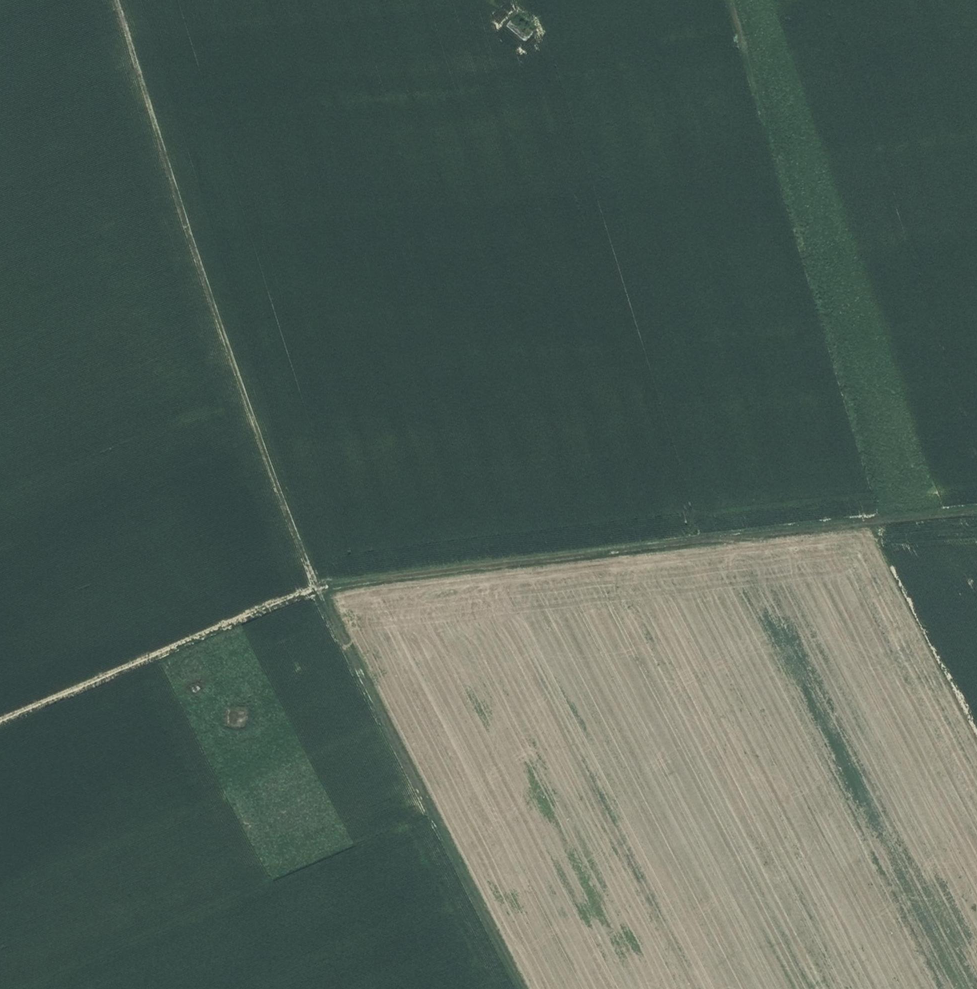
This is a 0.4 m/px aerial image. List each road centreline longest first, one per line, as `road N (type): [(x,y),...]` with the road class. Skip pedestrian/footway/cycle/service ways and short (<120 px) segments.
road 1 (track): [(522,988),(321,589),(878,522)]
road 2 (track): [(126,0),(246,389),(321,589)]
road 3 (track): [(722,0),(878,522)]
road 4 (track): [(0,719),(321,589)]

